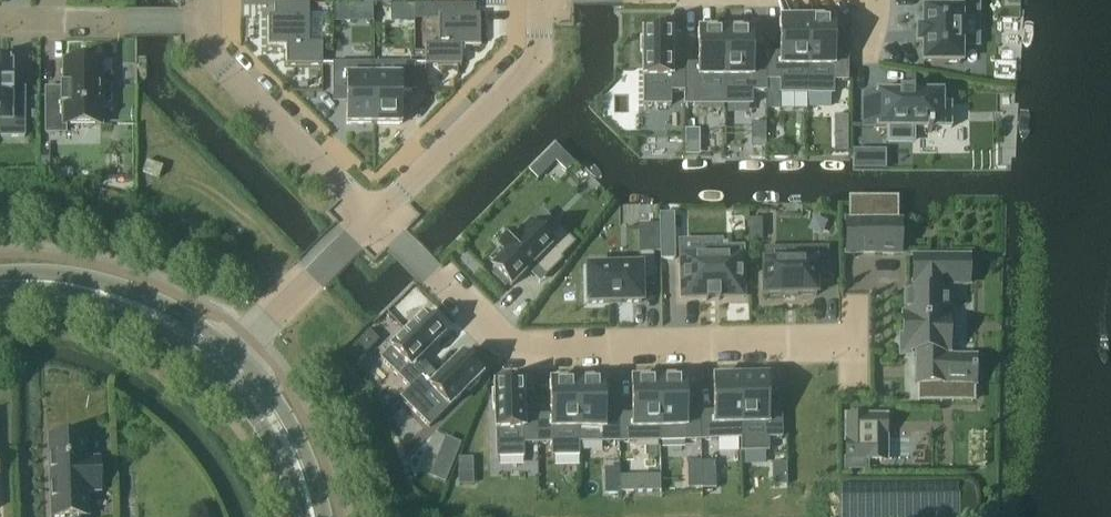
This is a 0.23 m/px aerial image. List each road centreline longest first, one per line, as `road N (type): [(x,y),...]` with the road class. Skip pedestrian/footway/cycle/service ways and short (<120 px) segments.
road 1 (residential): [(371,216),(513,348),(855,345)]
road 2 (residential): [(537,0),(536,54),(371,216)]
road 3 (residential): [(371,216),(210,51),(206,24)]
road 4 (tertiary): [(224,364),(191,336),(116,298),(0,282)]
road 5 (residential): [(206,24),(0,23)]
road 6 (tertiary): [(311,516),(270,418),(224,364)]
road 7 (residential): [(371,216),(250,341)]

